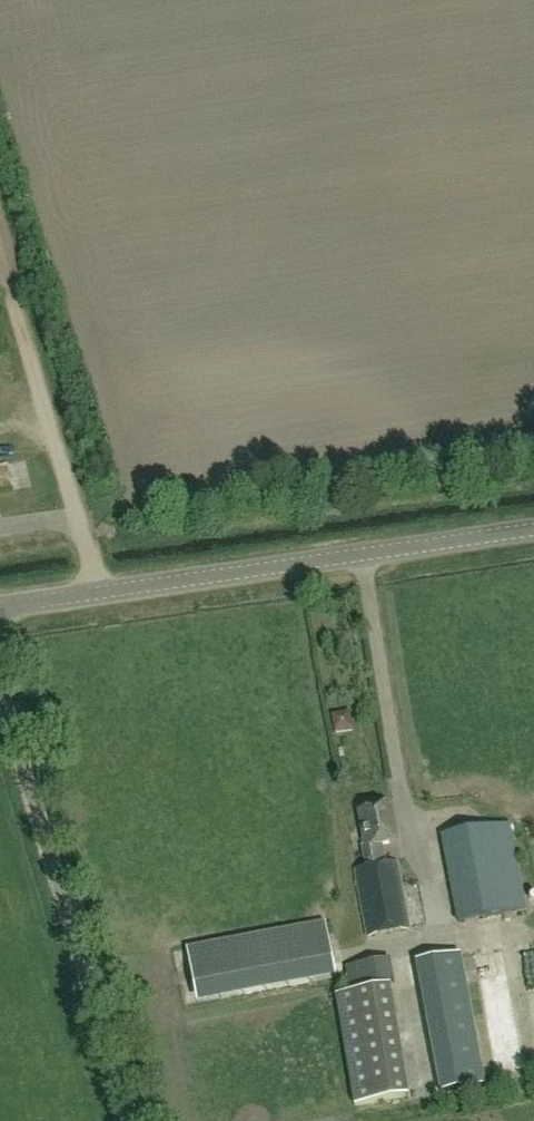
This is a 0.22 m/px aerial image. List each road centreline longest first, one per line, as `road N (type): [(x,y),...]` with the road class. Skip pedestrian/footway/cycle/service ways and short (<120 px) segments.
road 1 (tertiary): [(0,608),(533,529)]
road 2 (unclassified): [(133,1120),(0,683)]
road 3 (track): [(0,256),(101,593)]

